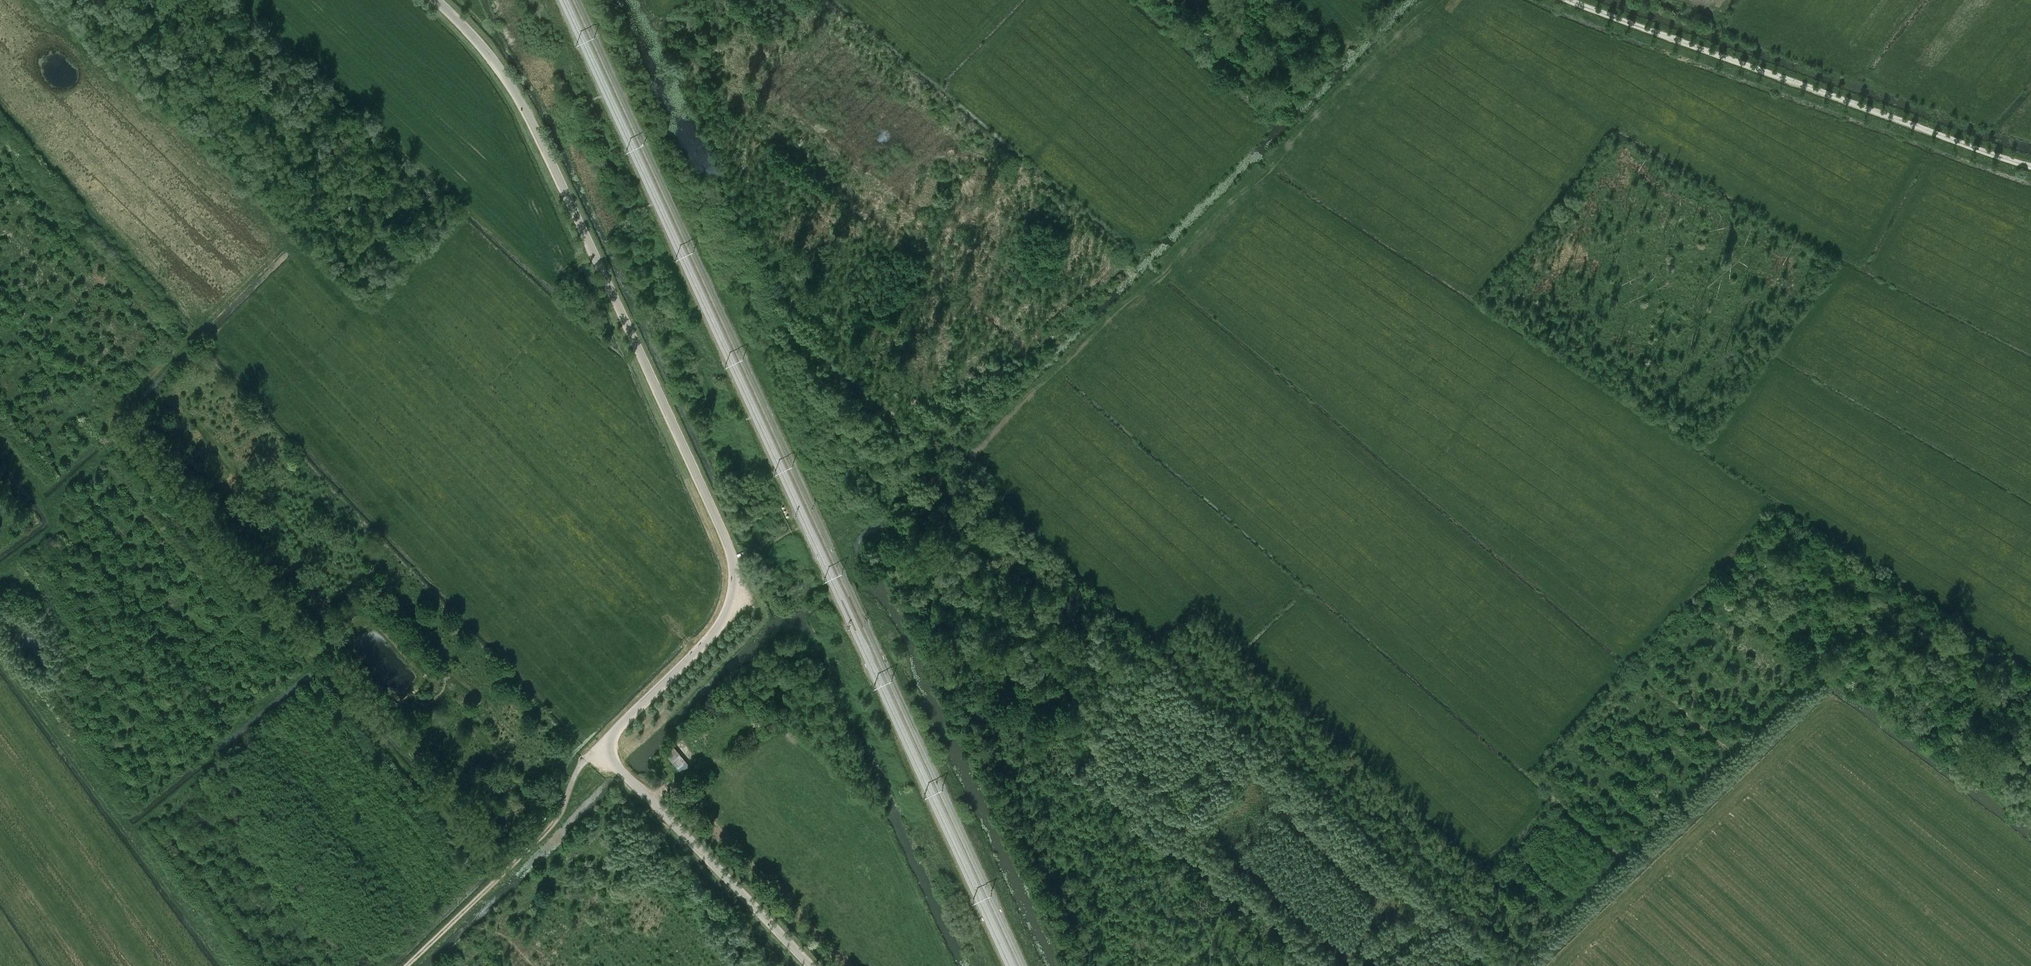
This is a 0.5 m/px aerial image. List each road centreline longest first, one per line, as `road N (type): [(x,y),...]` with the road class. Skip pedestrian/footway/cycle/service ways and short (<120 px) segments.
road 1 (unclassified): [(598,747),(711,637),(728,610),(734,561),(529,115),(500,68),(436,0)]
road 2 (track): [(2030,166),(1566,0)]
road 3 (unclassified): [(810,965),(598,747)]
road 4 (track): [(408,965),(550,828)]

